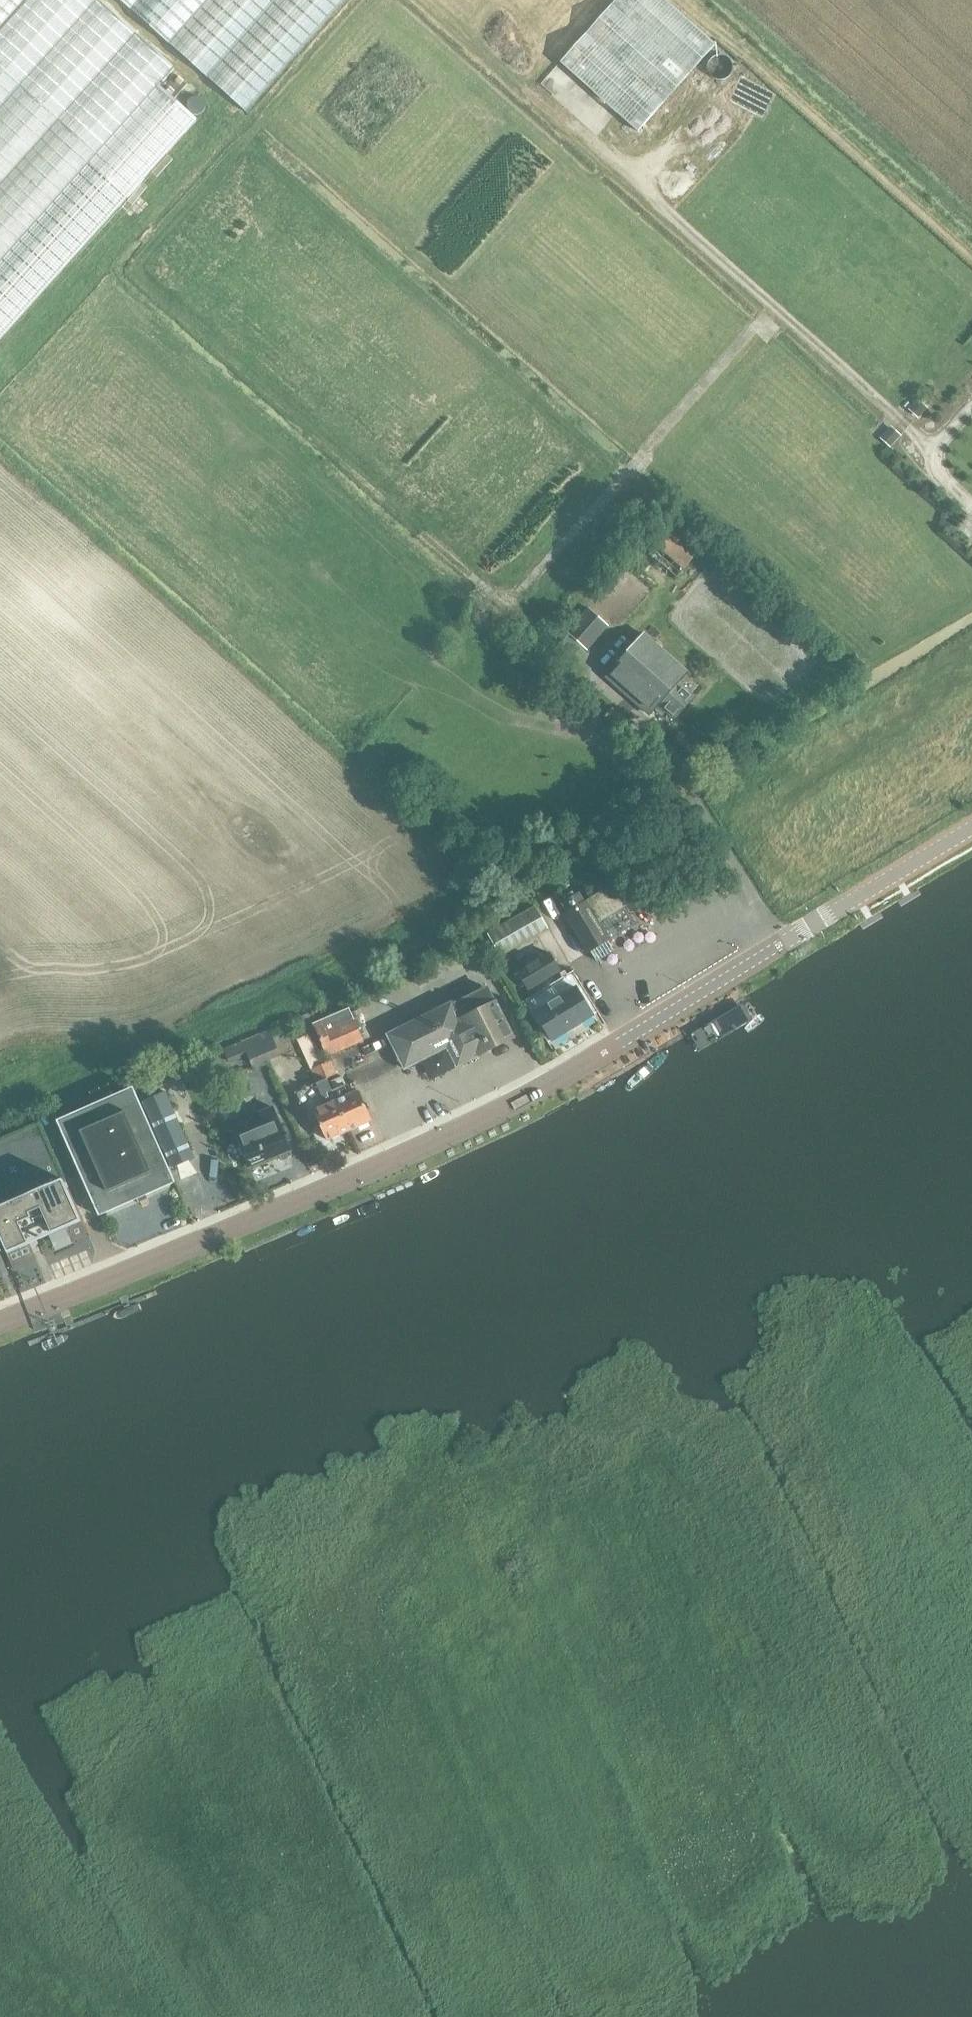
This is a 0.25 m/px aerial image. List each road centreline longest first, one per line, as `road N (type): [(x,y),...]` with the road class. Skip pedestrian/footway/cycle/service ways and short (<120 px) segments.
road 1 (tertiary): [(0,1322),(234,1232),(567,1081),(971,831)]

